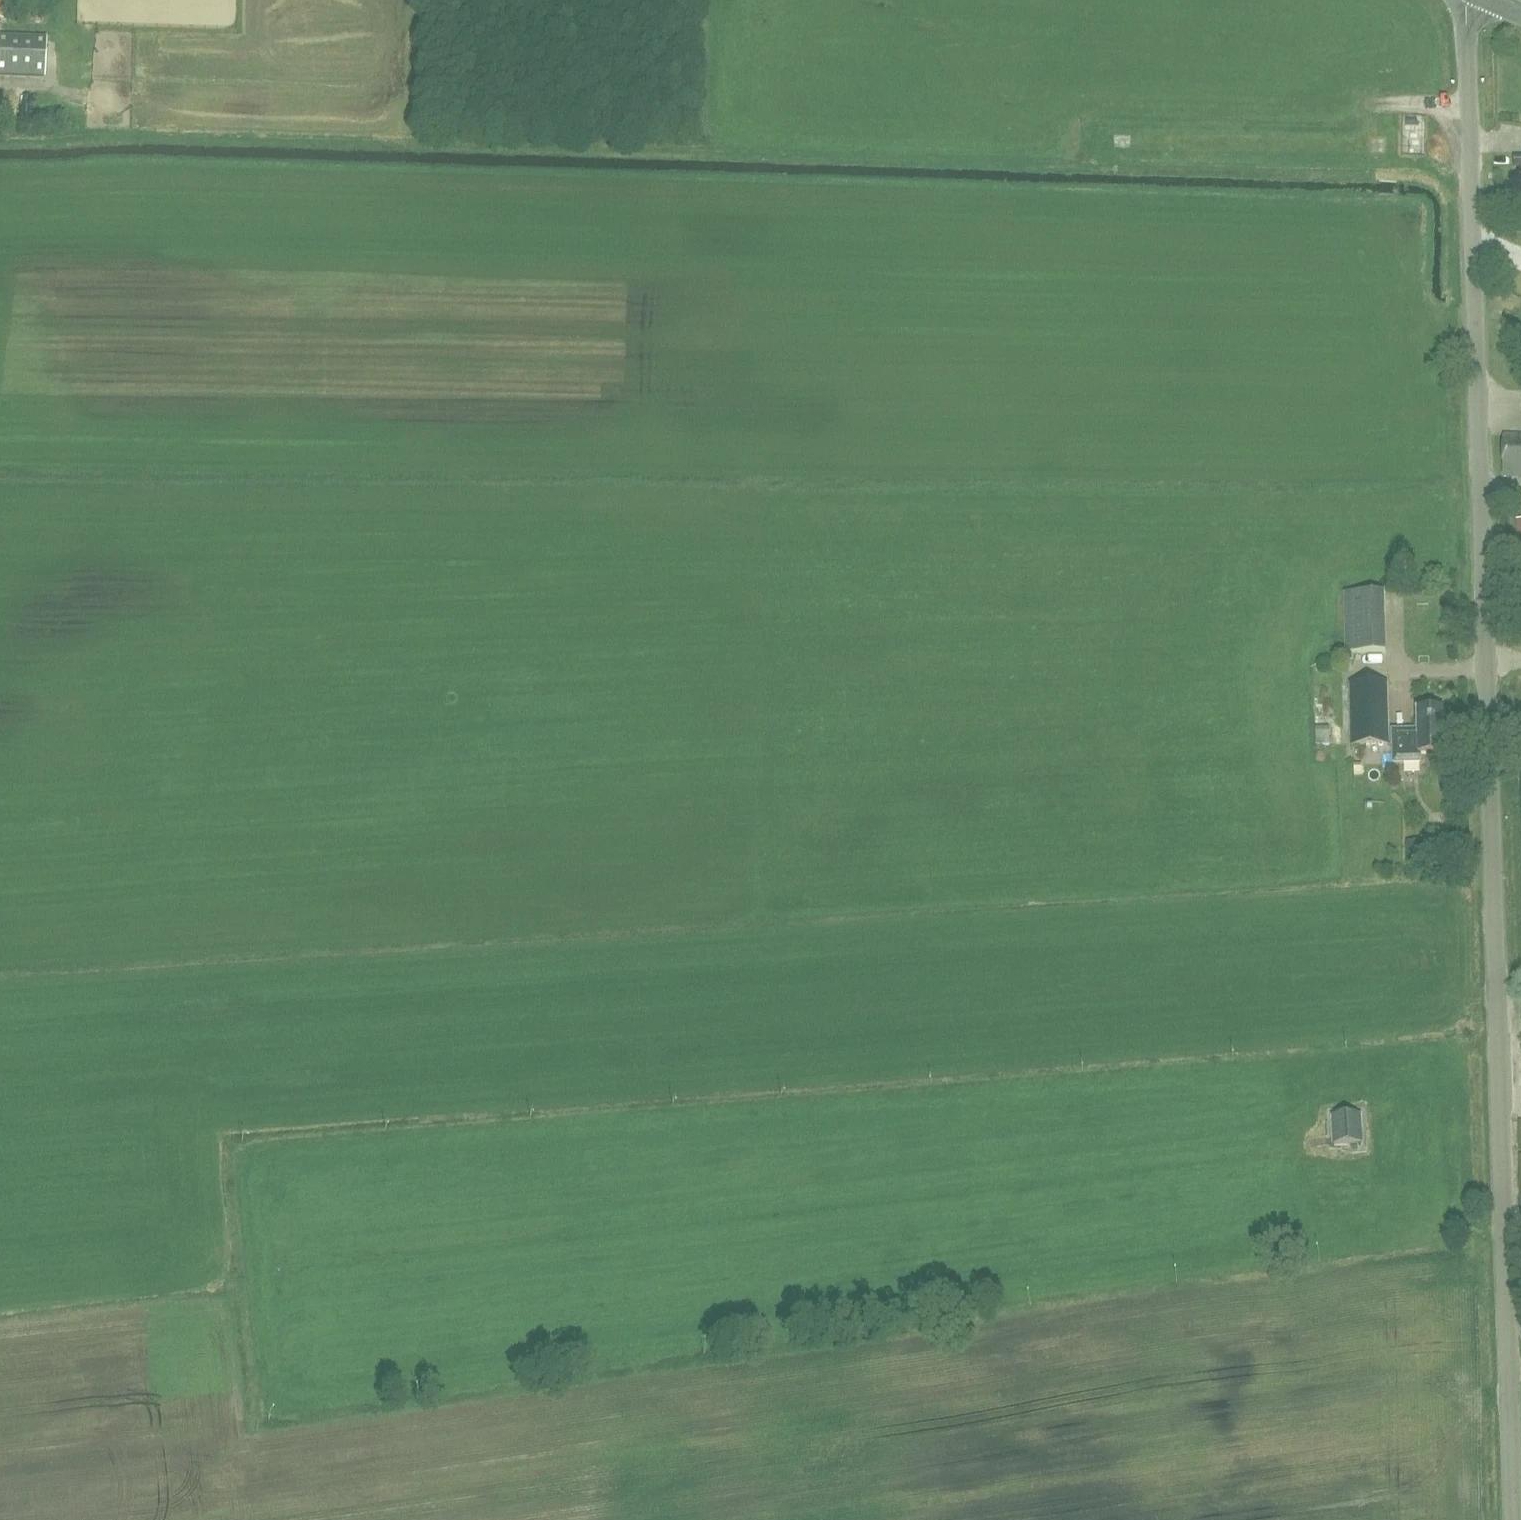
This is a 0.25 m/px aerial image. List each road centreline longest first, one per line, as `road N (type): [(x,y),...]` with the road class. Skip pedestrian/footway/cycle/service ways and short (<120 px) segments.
road 1 (unclassified): [(1512,1519),(1467,0)]

